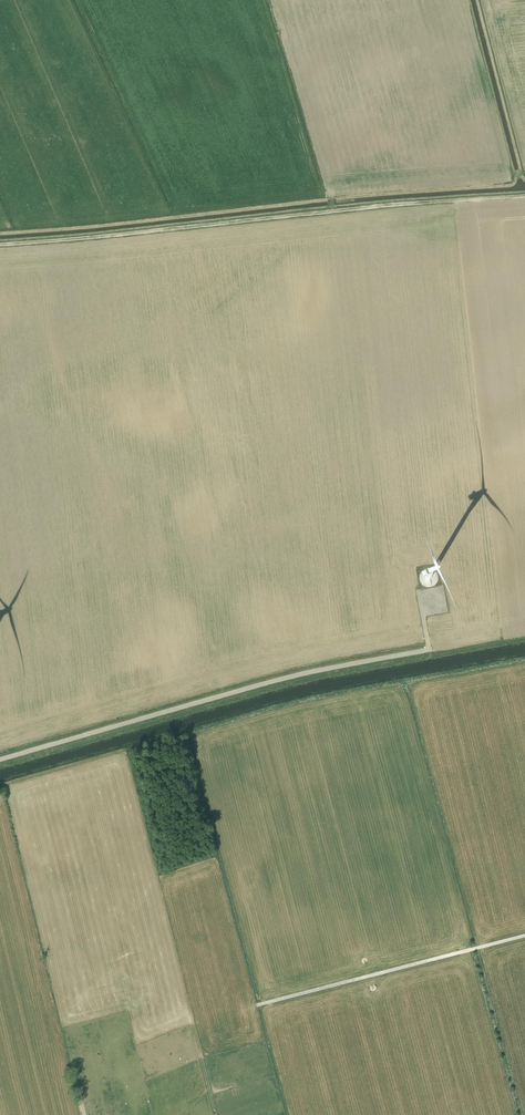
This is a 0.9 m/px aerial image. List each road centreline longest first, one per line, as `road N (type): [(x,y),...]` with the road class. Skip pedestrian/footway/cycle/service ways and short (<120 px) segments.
road 1 (track): [(0,244),(524,195)]

